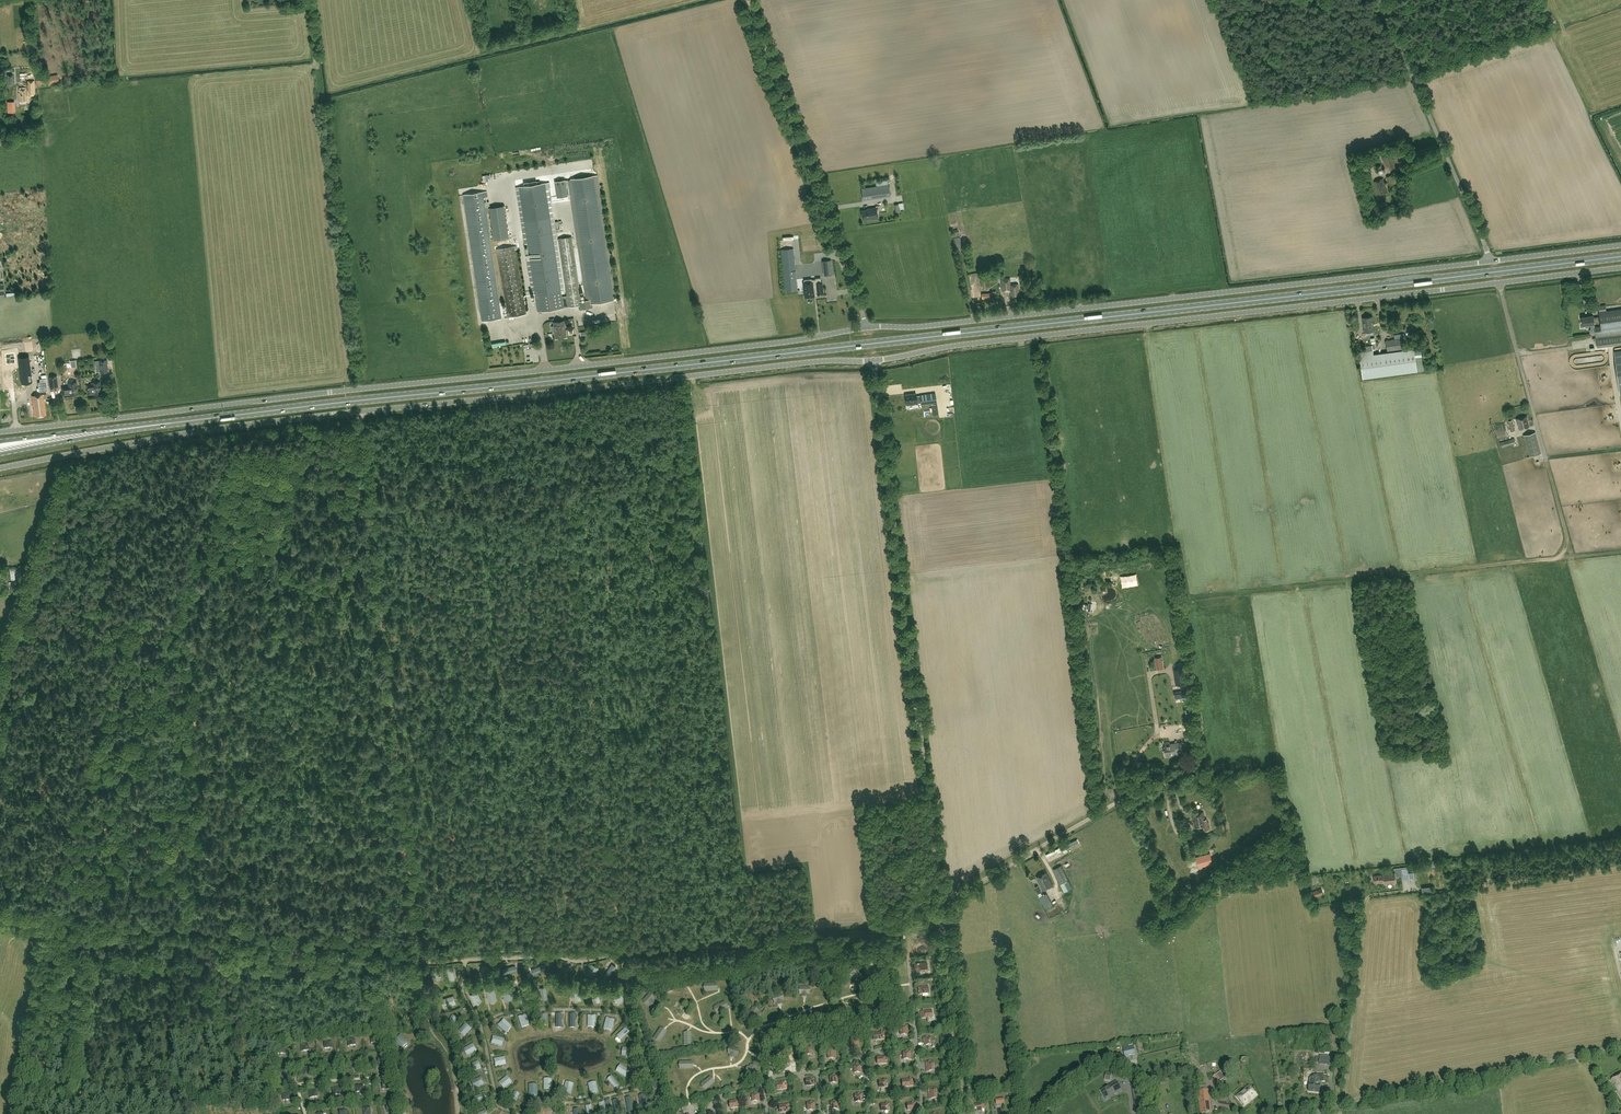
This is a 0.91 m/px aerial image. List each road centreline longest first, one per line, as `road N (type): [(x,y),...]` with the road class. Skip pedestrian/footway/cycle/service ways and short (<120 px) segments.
road 1 (primary): [(1620,256),(118,429)]
road 2 (unclassified): [(873,360),(185,433),(0,468)]
road 3 (unclassified): [(0,432),(866,327)]
road 4 (unclassified): [(1620,267),(873,360)]
road 5 (unclassified): [(866,327),(1491,260)]
road 6 (unclassified): [(941,899),(873,360)]
road 7 (track): [(361,412),(416,950)]
road 8 (track): [(1186,598),(1557,558),(1567,541),(1545,457)]
road 9 (unclassified): [(866,327),(746,0)]
road 10 (track): [(416,950),(70,915)]
road 11 (unclassified): [(1620,1048),(1314,1113)]
road 12 (unclassified): [(1491,260),(1377,0)]
road 13 (unclassified): [(941,899),(1137,791),(1178,777)]
road 14 (track): [(855,933),(776,956),(625,968)]
road 15 (unclassified): [(963,1113),(941,899)]
road 16 (track): [(0,659),(64,455)]
road 17 (track): [(38,1113),(70,915)]
road 18 (track): [(416,950),(430,1031),(452,1053),(463,1113)]
road 19 (unclassified): [(1491,260),(1620,245)]
road 20 (primary): [(0,453),(118,429)]

